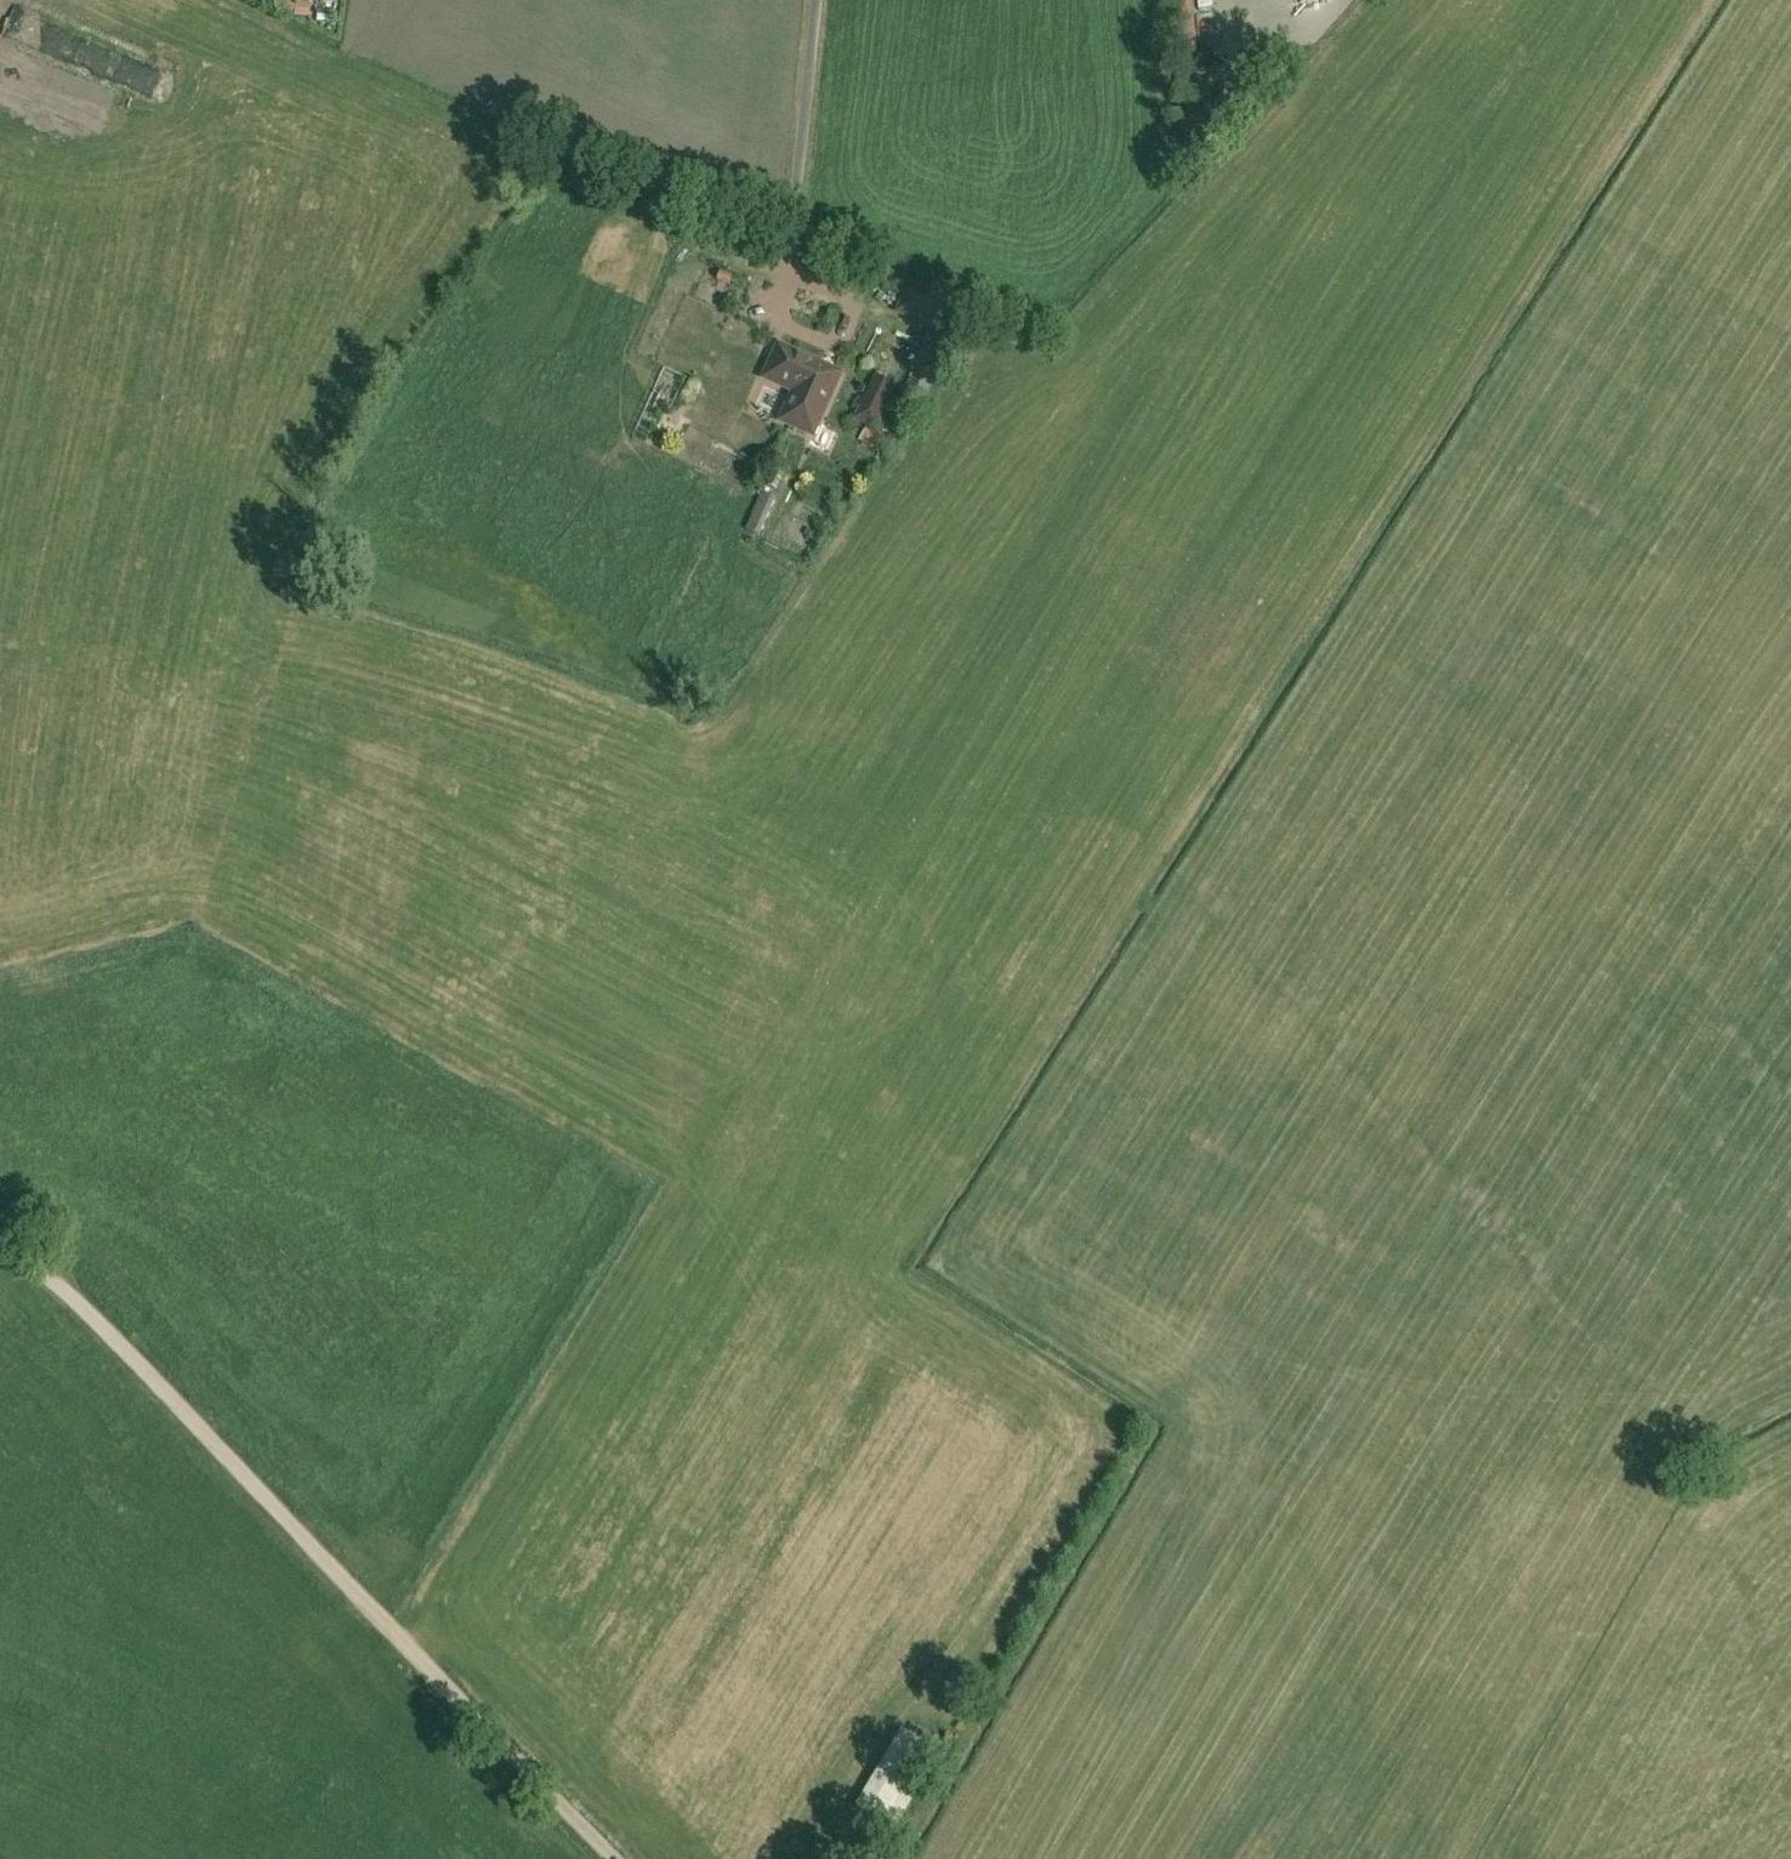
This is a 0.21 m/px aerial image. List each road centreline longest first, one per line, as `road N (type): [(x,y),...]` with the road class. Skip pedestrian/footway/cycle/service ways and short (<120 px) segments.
road 1 (track): [(614,1858),(83,1304),(0,1241)]
road 2 (unclassified): [(787,257),(815,0)]

